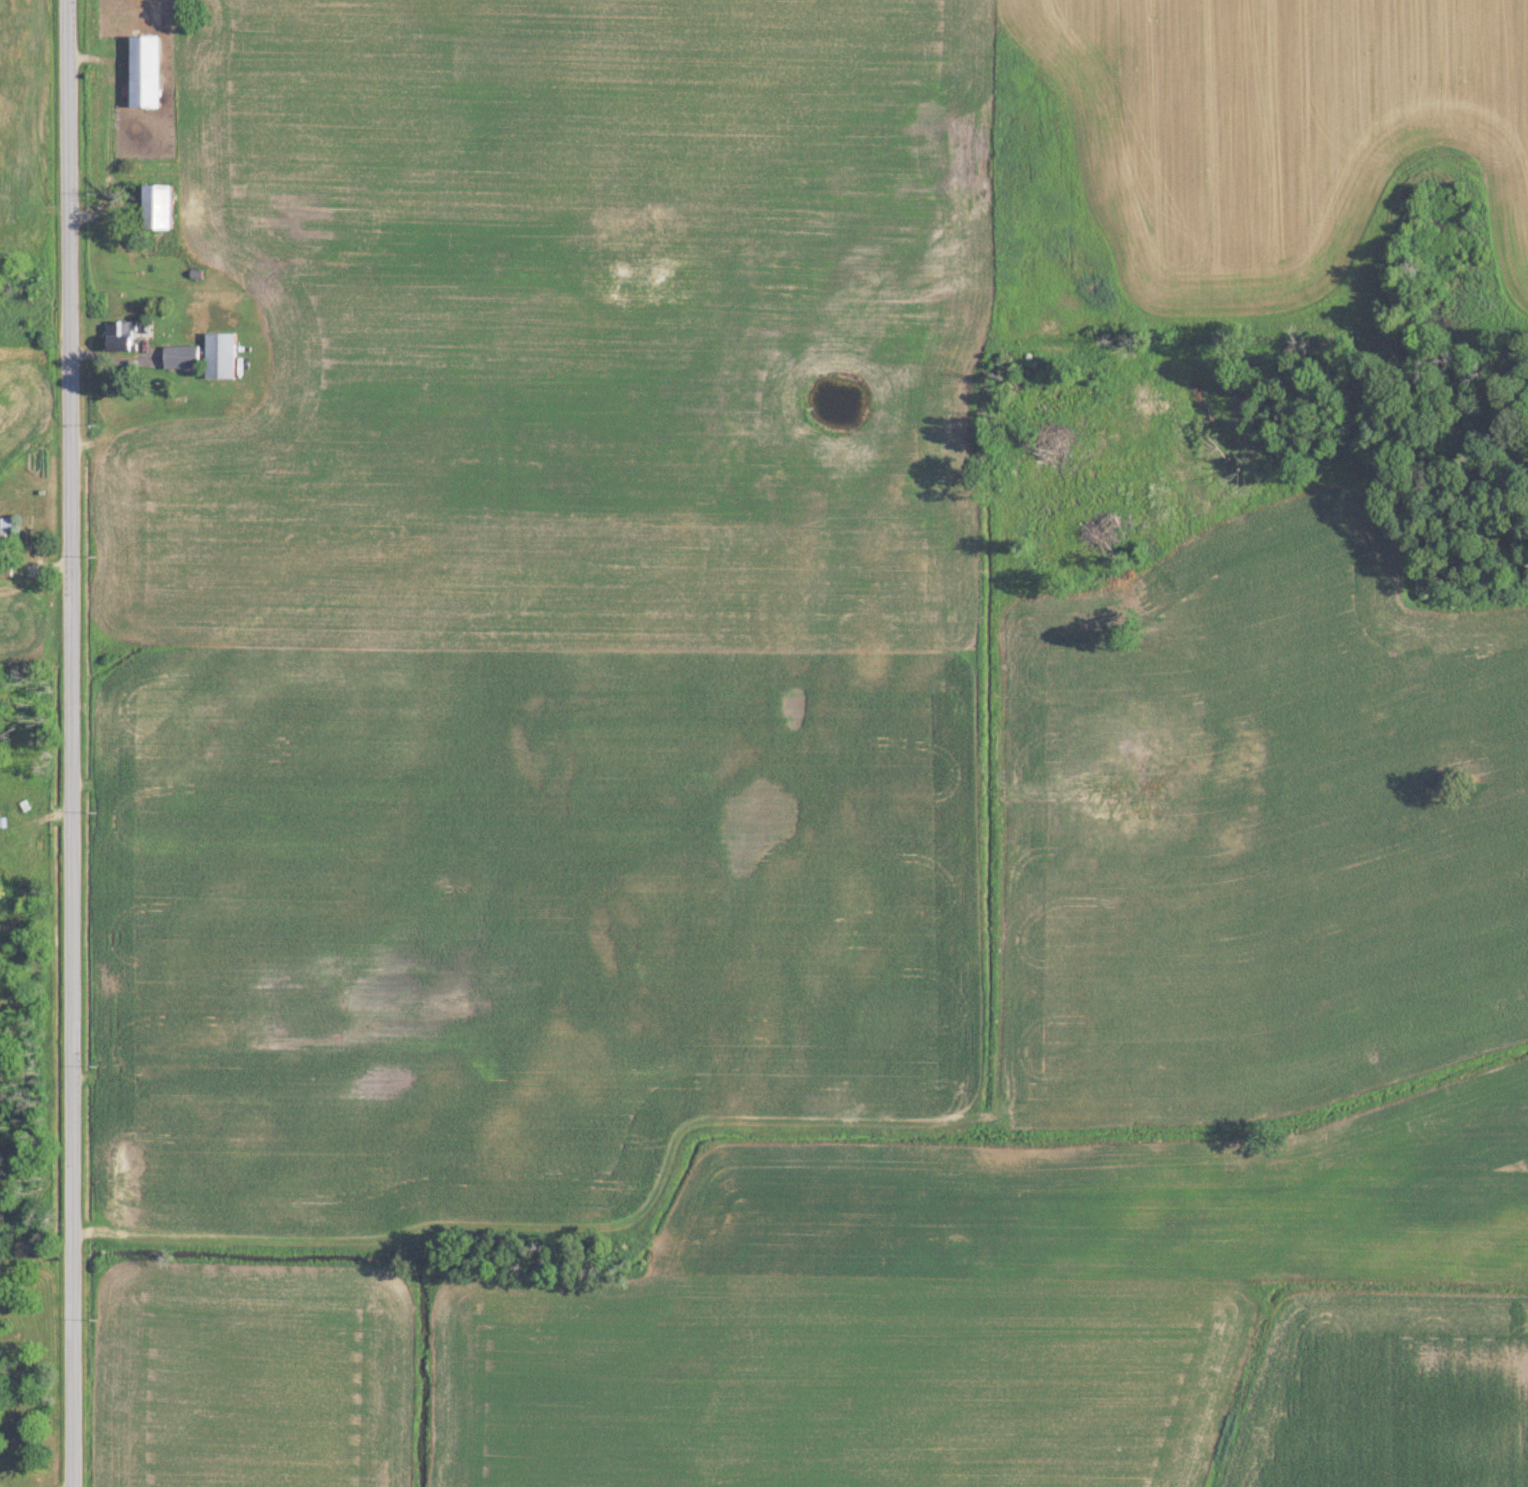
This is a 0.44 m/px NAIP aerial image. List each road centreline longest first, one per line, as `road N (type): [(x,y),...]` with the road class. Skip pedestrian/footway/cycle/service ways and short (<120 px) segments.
road 1 (residential): [(73,1486),(69,0)]

